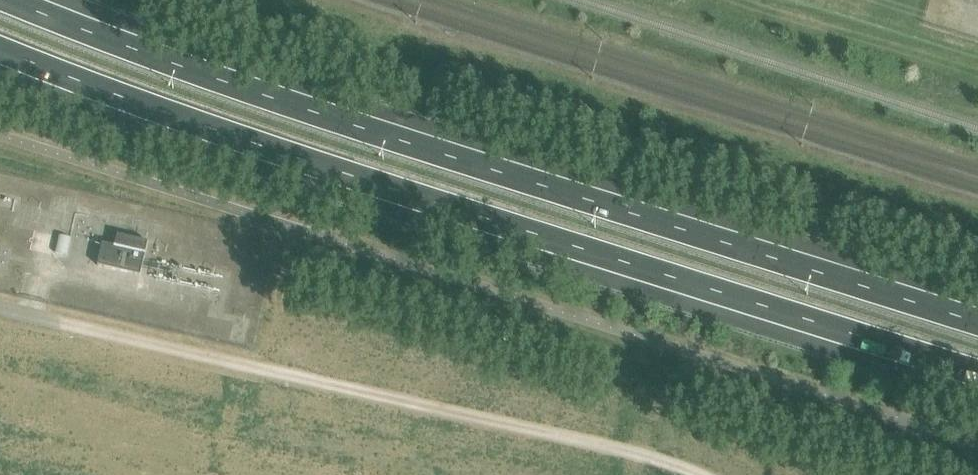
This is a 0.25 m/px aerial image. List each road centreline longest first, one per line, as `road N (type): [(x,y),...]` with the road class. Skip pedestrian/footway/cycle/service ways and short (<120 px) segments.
road 1 (motorway): [(0,47),(262,145),(977,372)]
road 2 (motorway): [(977,323),(278,102),(0,0)]

